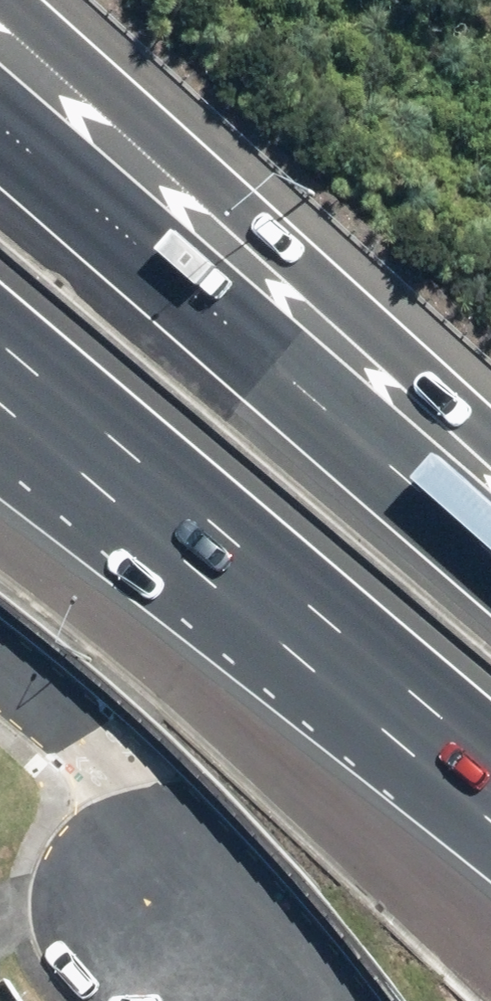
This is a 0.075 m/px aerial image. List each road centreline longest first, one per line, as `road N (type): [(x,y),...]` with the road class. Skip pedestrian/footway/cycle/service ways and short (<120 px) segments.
road 1 (motorway): [(0,126),(490,568)]
road 2 (motorway): [(10,0),(490,441)]
road 3 (motorway): [(470,742),(0,345)]
road 4 (motorway): [(470,742),(0,426)]
road 5 (residential): [(0,681),(78,741),(102,776),(155,914),(299,1000)]

